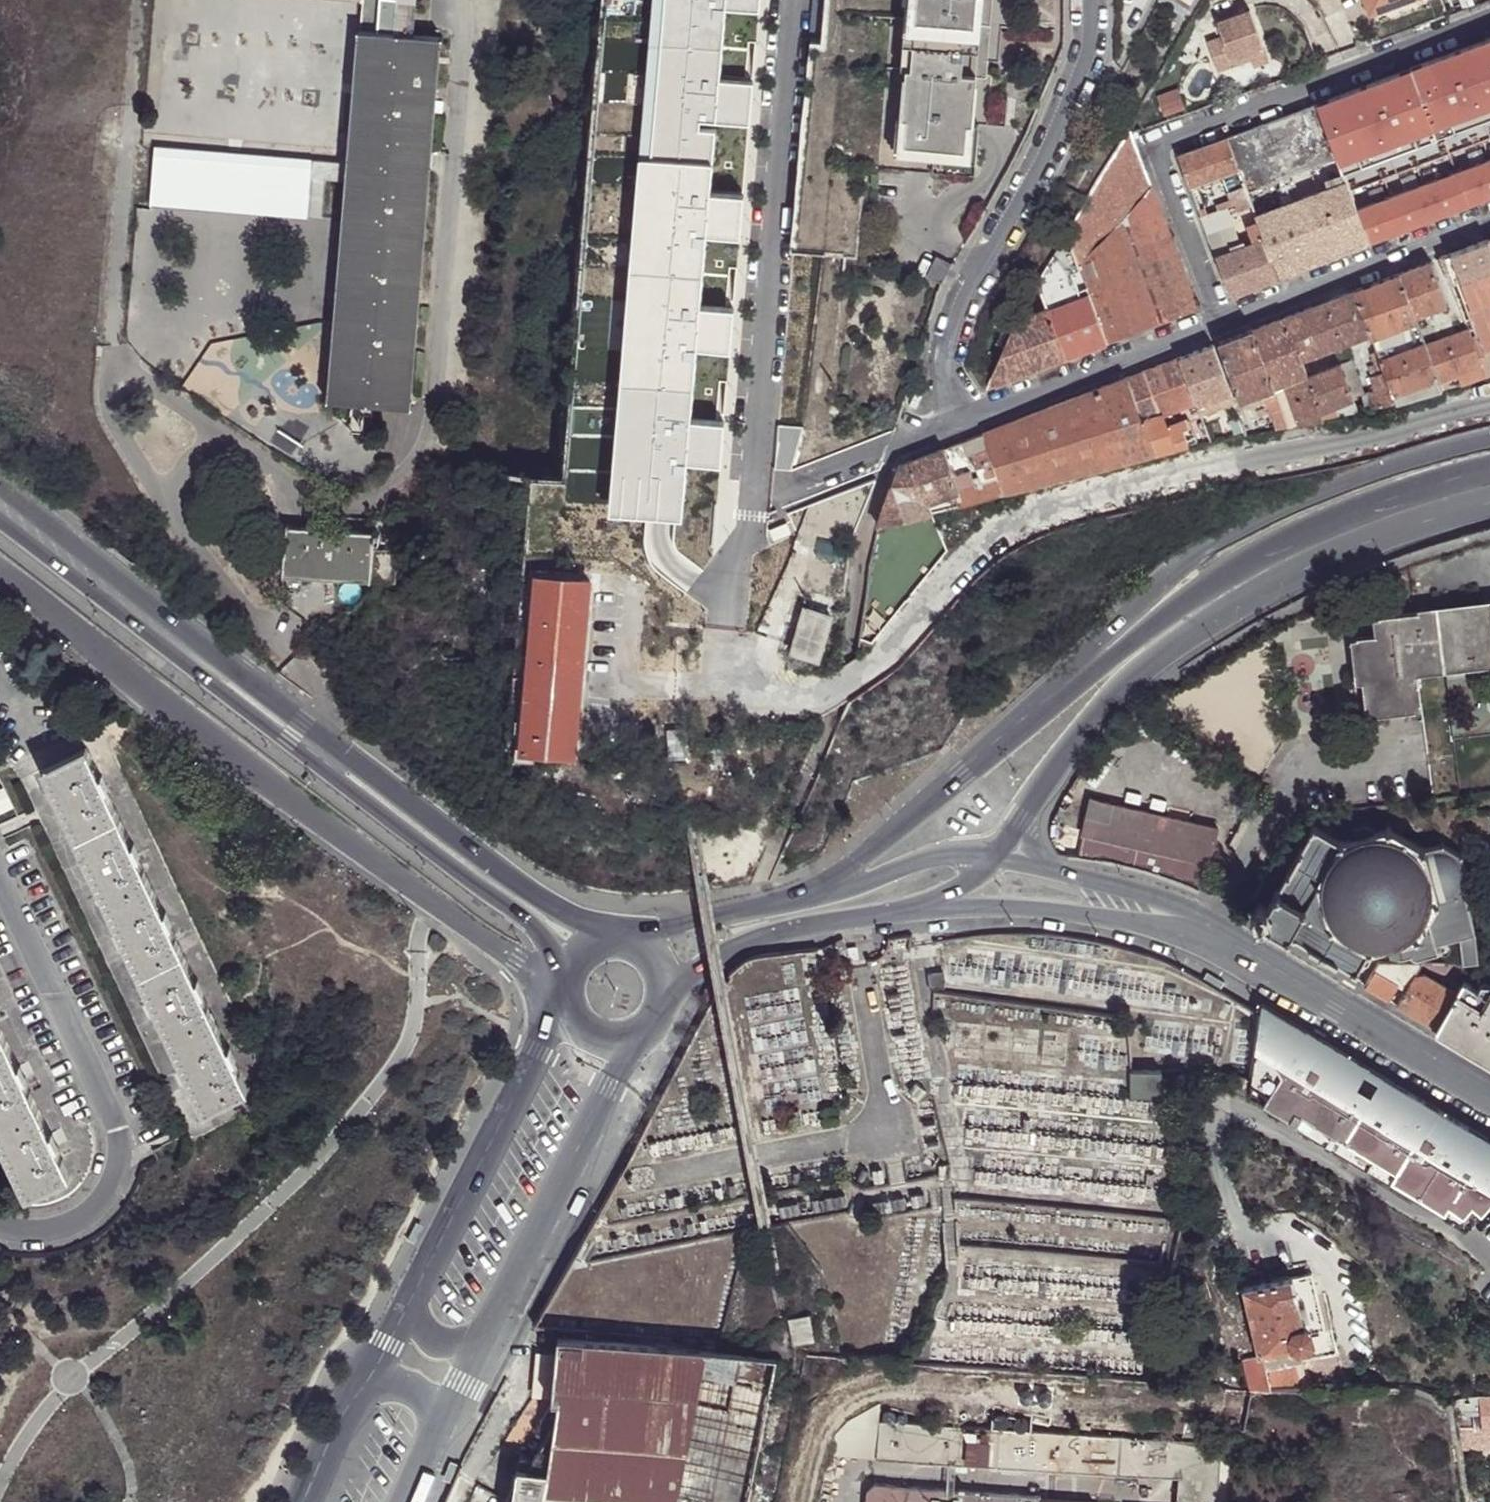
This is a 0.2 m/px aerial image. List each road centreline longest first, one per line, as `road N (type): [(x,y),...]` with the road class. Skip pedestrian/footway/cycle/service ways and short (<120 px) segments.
road 1 (secondary): [(0,523),(531,927),(575,982)]
road 2 (residential): [(1089,0),(1086,54),(1047,150),(962,303),(945,367),(957,420),(1221,320)]
road 3 (unclassified): [(574,991),(430,902),(14,581)]
road 4 (secondary): [(514,884),(0,482)]
road 5 (secondary): [(1489,443),(1346,486),(1260,522),(1163,587),(1021,729)]
road 6 (residential): [(1489,23),(1167,146),(1160,157),(1221,320)]
road 7 (unclassified): [(0,879),(123,1152),(112,1194),(77,1226),(35,1235),(0,1228)]
road 8 (secondary): [(1005,855),(1089,733),(1254,575)]
road 9 (tertiary): [(1202,924),(1489,1101)]
road 10 (tertiary): [(575,1005),(536,1052),(414,1299)]
road 11 (tertiary): [(491,1329),(638,1031)]
road 12 (secondary): [(657,1005),(707,968),(801,928),(923,907)]
road 13 (residential): [(1221,320),(1489,219)]
road 14 (secondary): [(1254,575),(1147,633),(1021,729)]
road 15 (tertiary): [(923,907),(1202,924)]
road 16 (secondary): [(1489,492),(1428,507),(1254,575)]
road 17 (secondary): [(1021,729),(845,882)]
road 18 (secondary): [(723,917),(582,910),(514,884)]
road 19 (tertiary): [(1202,924),(1140,894),(1005,855)]
road 20 (tertiary): [(1005,855),(903,864),(845,882)]
road 21 (secondary): [(845,882),(800,903),(723,917)]
road 22 (secondary): [(620,952),(514,884)]

